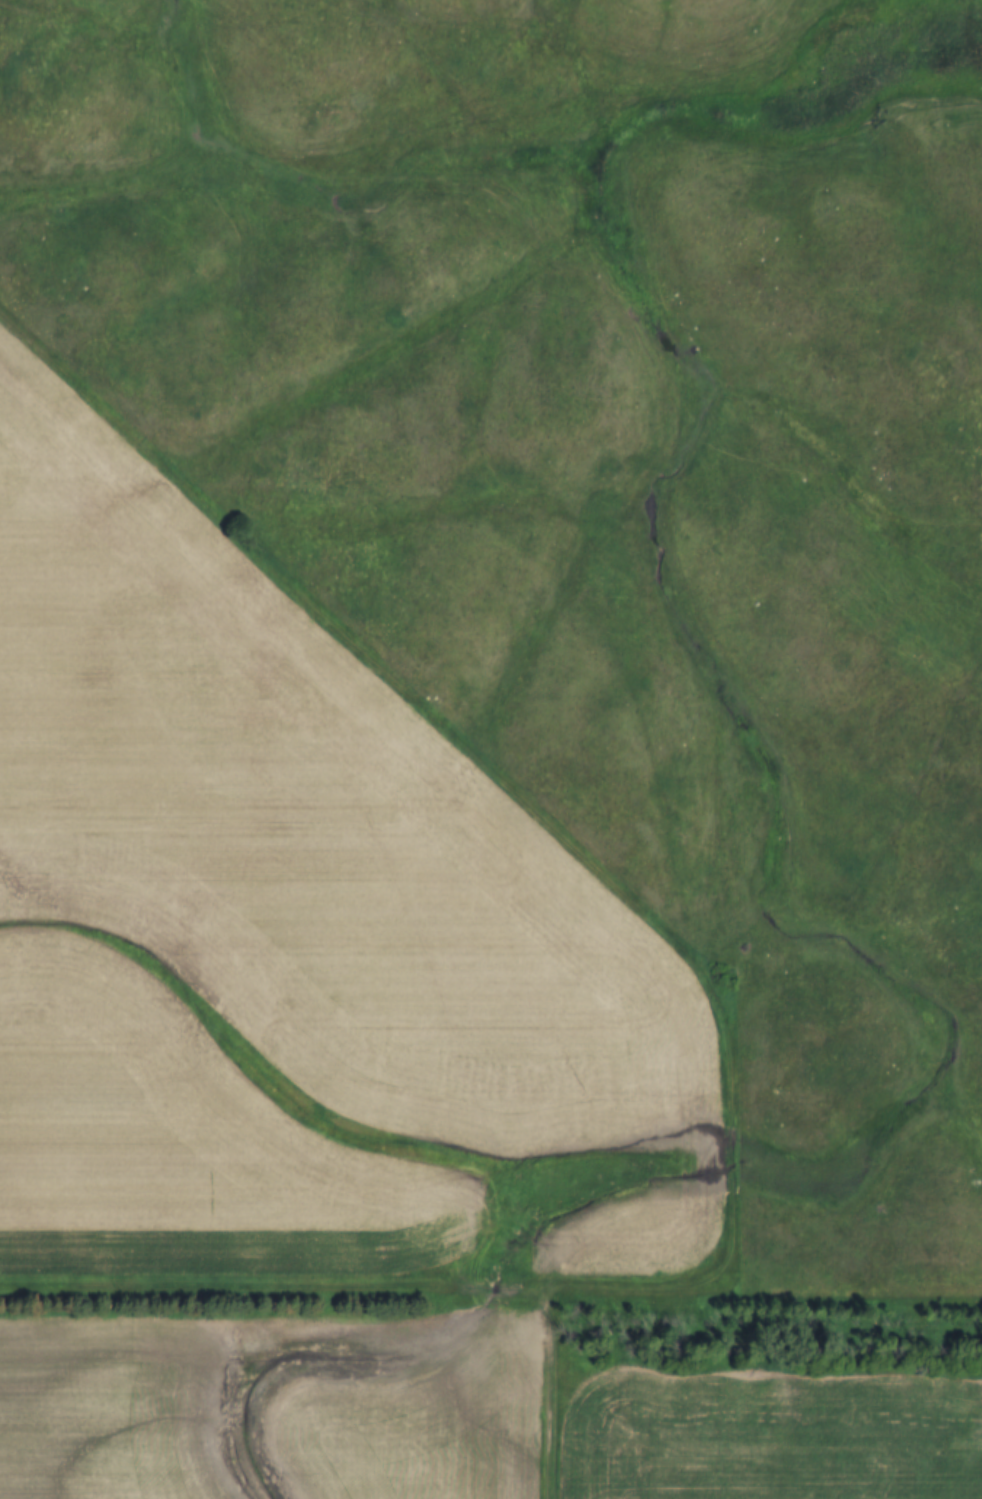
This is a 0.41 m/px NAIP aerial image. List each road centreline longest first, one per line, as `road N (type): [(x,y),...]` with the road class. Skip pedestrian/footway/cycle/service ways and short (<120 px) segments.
road 1 (track): [(0,1318),(533,1312)]
road 2 (track): [(533,1312),(539,1498)]

